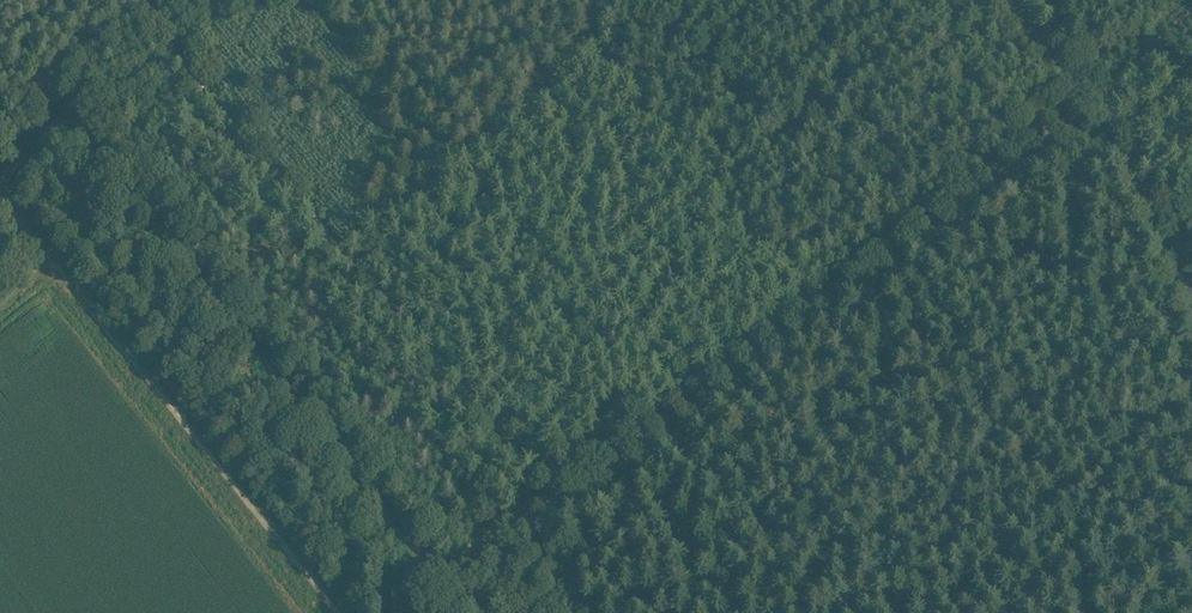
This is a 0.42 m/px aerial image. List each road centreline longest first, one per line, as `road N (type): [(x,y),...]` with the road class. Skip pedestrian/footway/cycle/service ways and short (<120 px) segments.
road 1 (track): [(551,490),(1098,92),(1191,4)]
road 2 (track): [(51,264),(338,612)]
road 3 (track): [(1098,92),(1191,265)]
road 4 (track): [(0,111),(133,19)]
road 5 (track): [(551,490),(632,612)]
road 6 (track): [(1098,92),(1015,0)]

